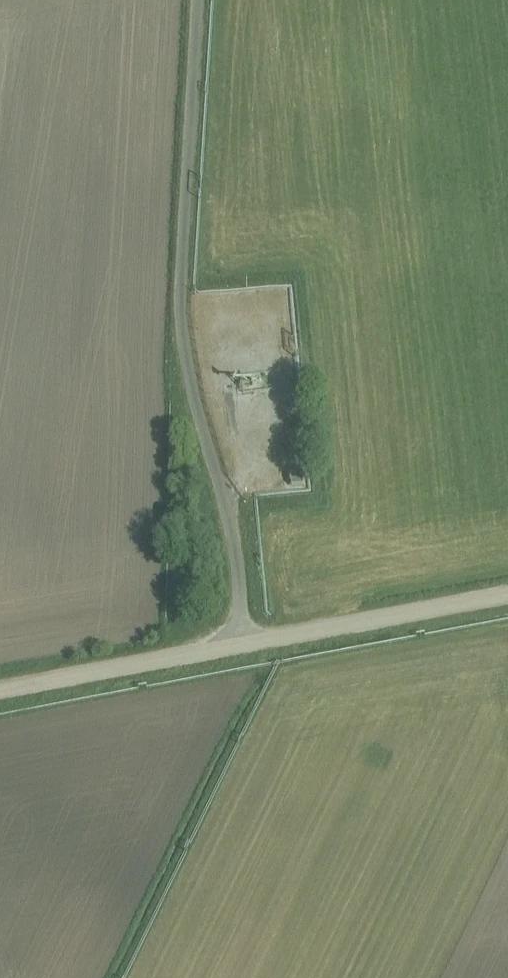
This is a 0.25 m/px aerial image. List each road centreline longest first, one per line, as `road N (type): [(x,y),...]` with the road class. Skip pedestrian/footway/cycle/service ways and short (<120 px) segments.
road 1 (track): [(257,637),(186,379),(182,337),(197,0)]
road 2 (unclassified): [(507,590),(0,688)]

